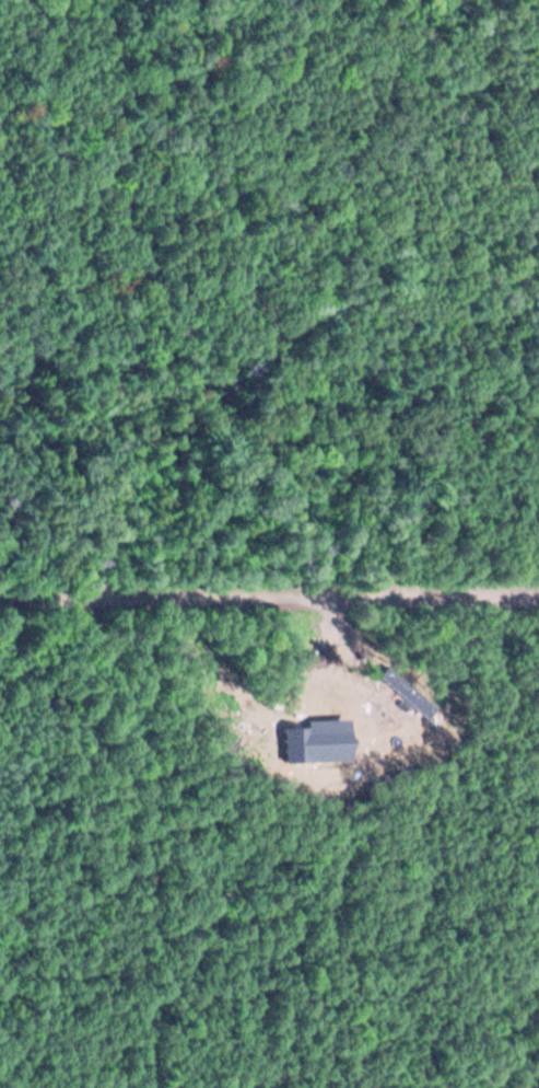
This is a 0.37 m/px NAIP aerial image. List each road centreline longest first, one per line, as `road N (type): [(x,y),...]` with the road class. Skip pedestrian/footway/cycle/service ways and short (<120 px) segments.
road 1 (residential): [(538,592),(0,595)]

